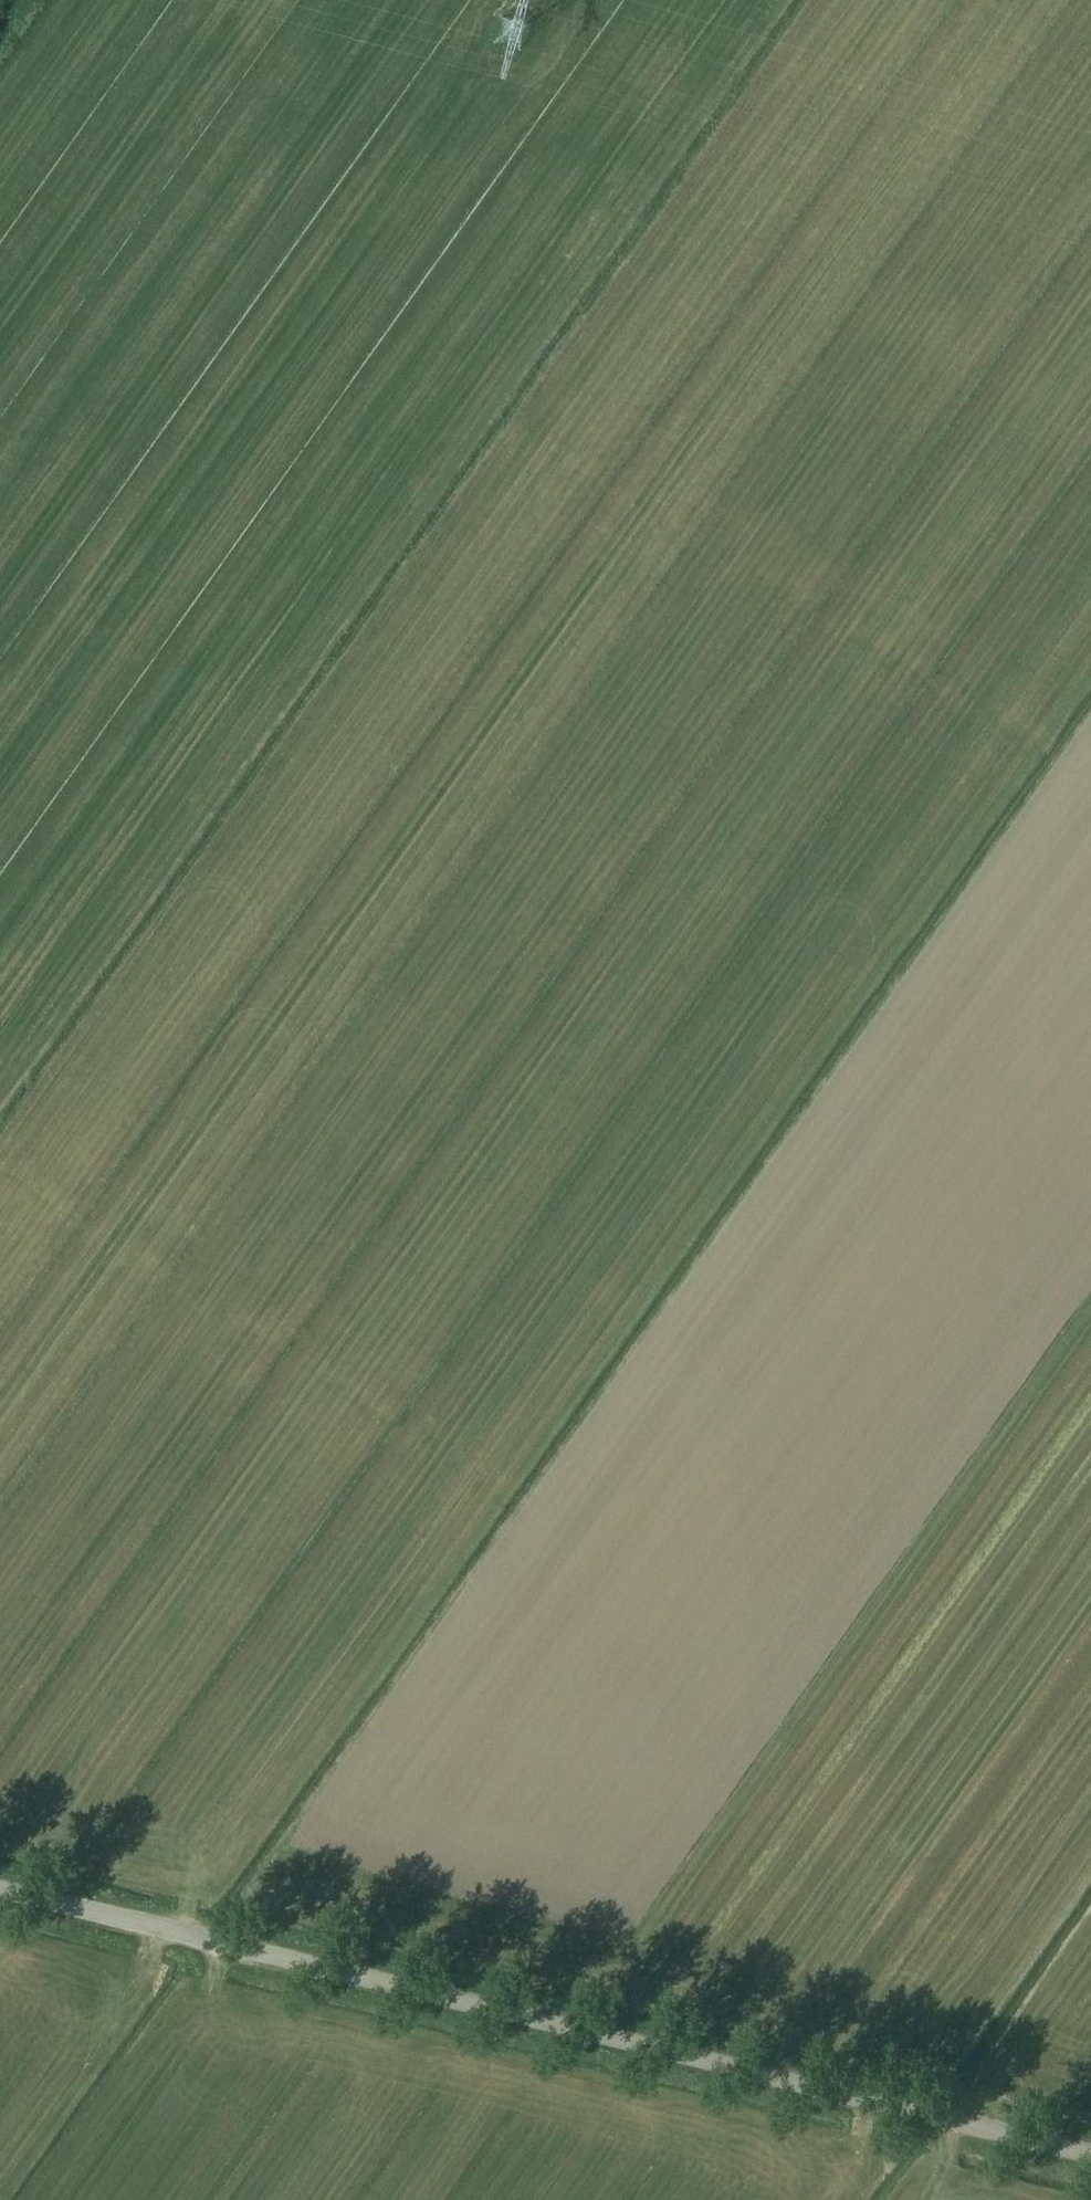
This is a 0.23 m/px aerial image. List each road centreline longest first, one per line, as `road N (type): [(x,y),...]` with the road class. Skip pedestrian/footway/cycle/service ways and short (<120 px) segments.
road 1 (unclassified): [(1090,2158),(0,1892)]

